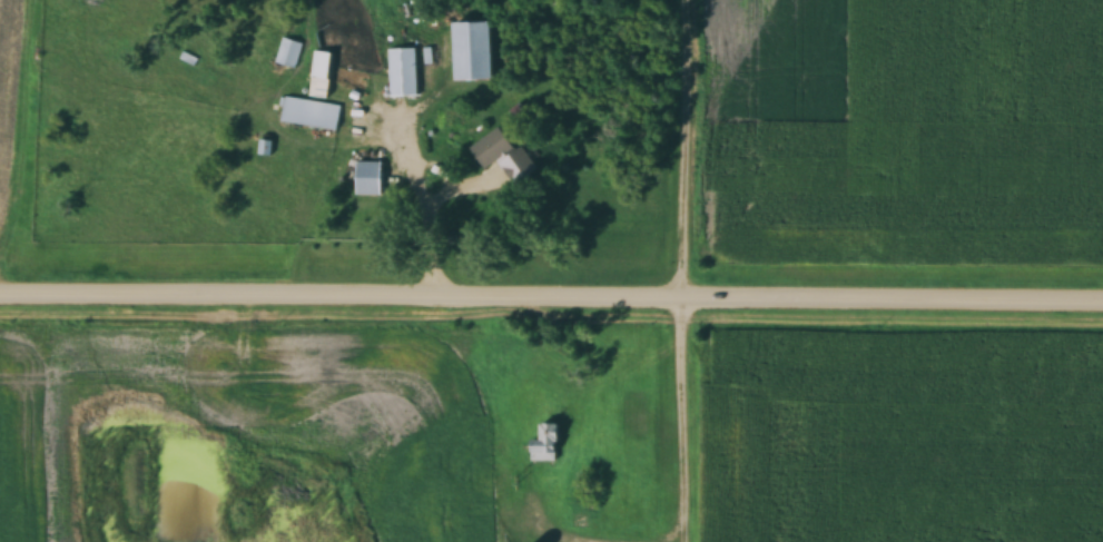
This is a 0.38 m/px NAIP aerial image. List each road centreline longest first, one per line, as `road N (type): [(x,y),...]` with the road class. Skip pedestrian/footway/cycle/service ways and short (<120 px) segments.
road 1 (residential): [(1102,298),(0,288)]
road 2 (residential): [(683,541),(685,0)]

